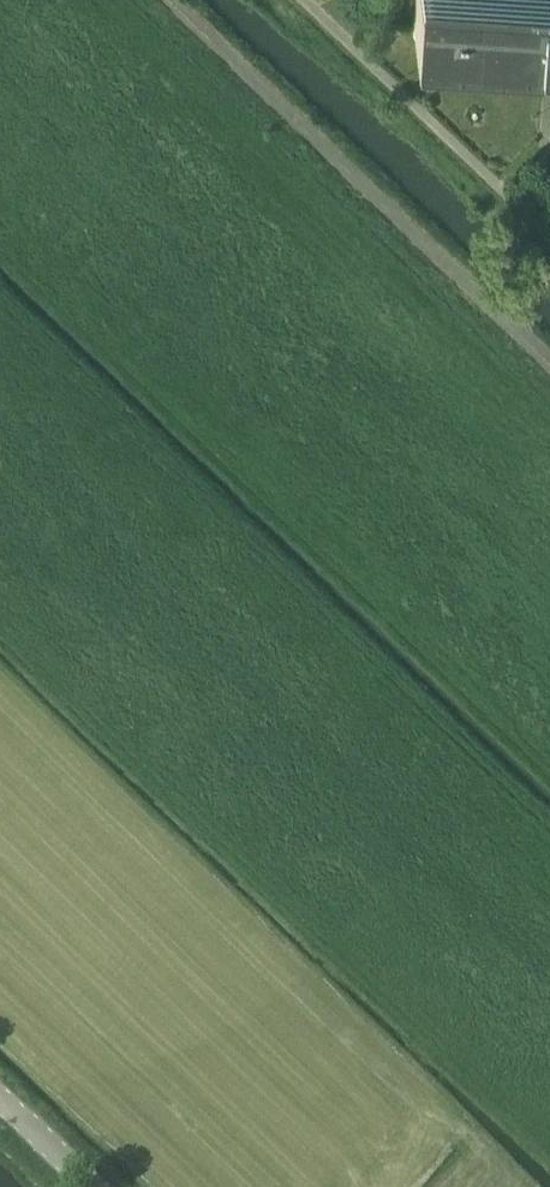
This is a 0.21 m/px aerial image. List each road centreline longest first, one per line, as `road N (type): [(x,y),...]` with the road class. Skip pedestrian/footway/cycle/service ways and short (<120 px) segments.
road 1 (unclassified): [(0,1097),(92,1186)]

